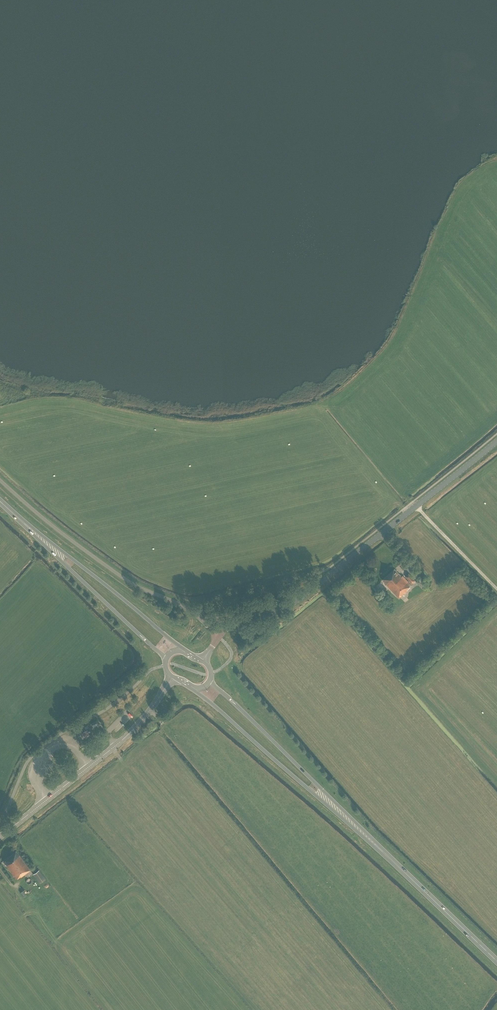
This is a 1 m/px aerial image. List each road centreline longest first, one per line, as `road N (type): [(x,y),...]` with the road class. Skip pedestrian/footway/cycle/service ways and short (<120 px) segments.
road 1 (tertiary): [(218,637),(297,601),(496,442)]
road 2 (unclassified): [(0,480),(124,578),(184,607),(218,637)]
road 3 (trunk): [(185,685),(385,854)]
road 4 (trunk): [(385,854),(210,680)]
road 5 (secondary): [(0,837),(122,740),(173,676)]
road 6 (trunk): [(189,653),(21,521)]
road 7 (trunk): [(21,521),(166,660)]
road 8 (trunk): [(496,961),(385,854)]
road 9 (track): [(413,502),(496,589)]

